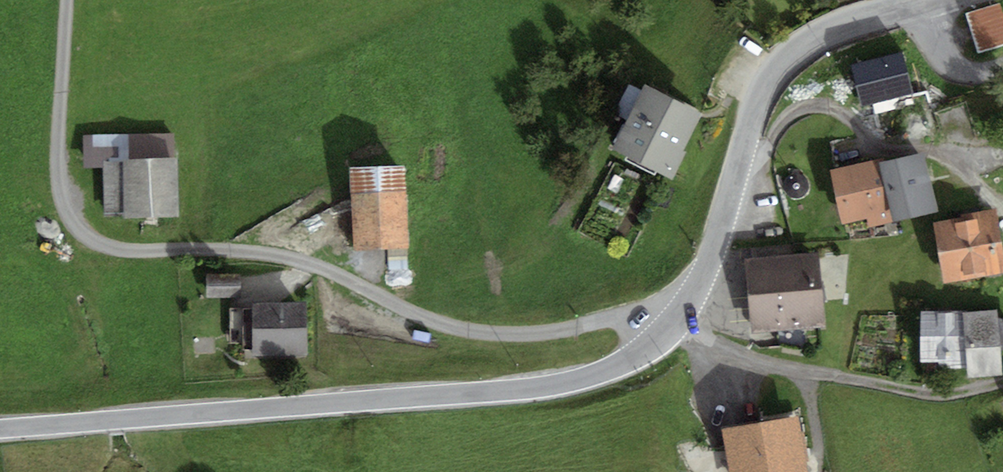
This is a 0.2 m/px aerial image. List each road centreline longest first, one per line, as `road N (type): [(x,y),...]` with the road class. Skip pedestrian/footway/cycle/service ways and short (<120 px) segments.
road 1 (tertiary): [(0,428),(540,389),(609,370),(655,342),(693,300),(756,104),(783,62),(834,28),(929,0)]
road 2 (track): [(693,300),(568,335),(497,336),(414,316),(293,262),(130,254),(102,244),(74,218),(64,181),(72,0)]
road 3 (track): [(734,182),(796,111),(826,105),(878,146),(949,159),(1002,207)]
road 4 (residential): [(1002,67),(973,72),(946,56),(930,0)]

